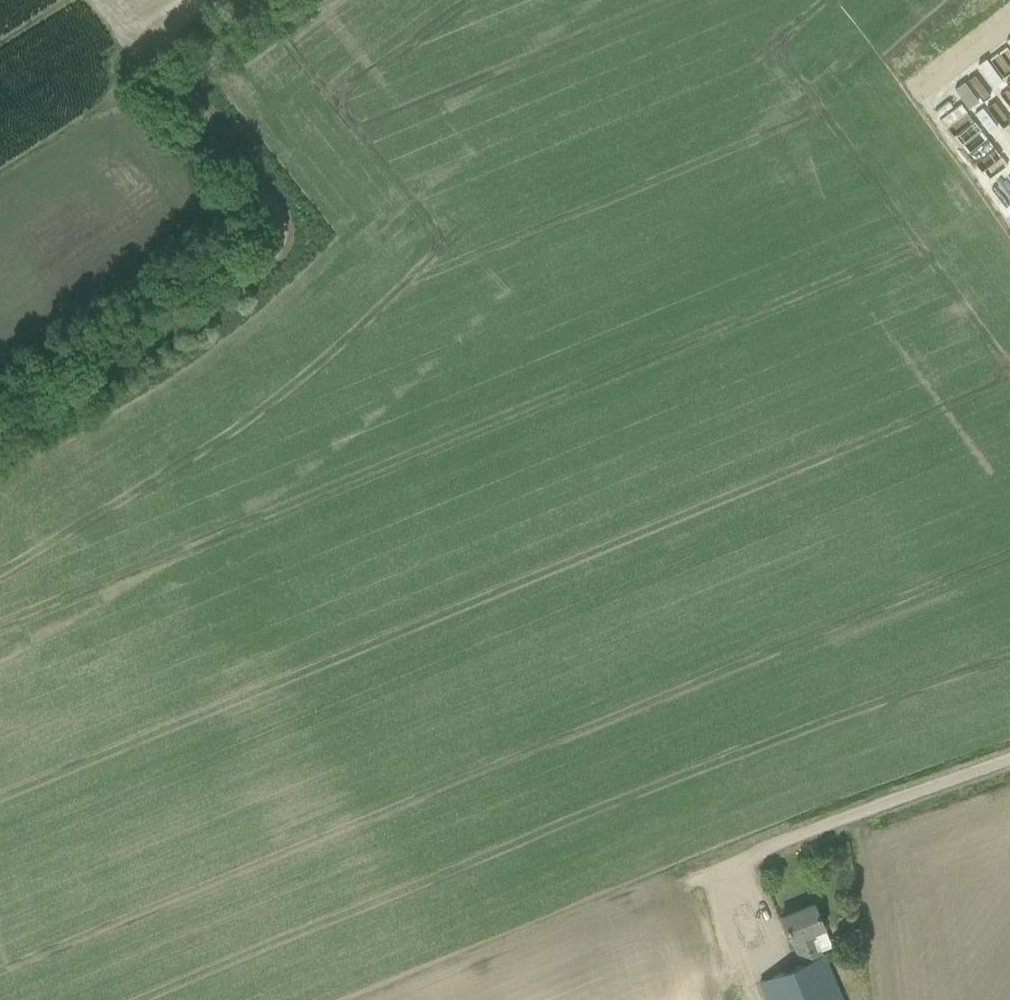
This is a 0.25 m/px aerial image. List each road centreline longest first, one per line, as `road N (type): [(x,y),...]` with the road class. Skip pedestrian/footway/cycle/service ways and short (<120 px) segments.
road 1 (track): [(194,0),(167,17),(156,47),(164,69),(268,203),(267,249),(225,289),(0,434)]
road 2 (unclassified): [(699,878),(1009,762)]

